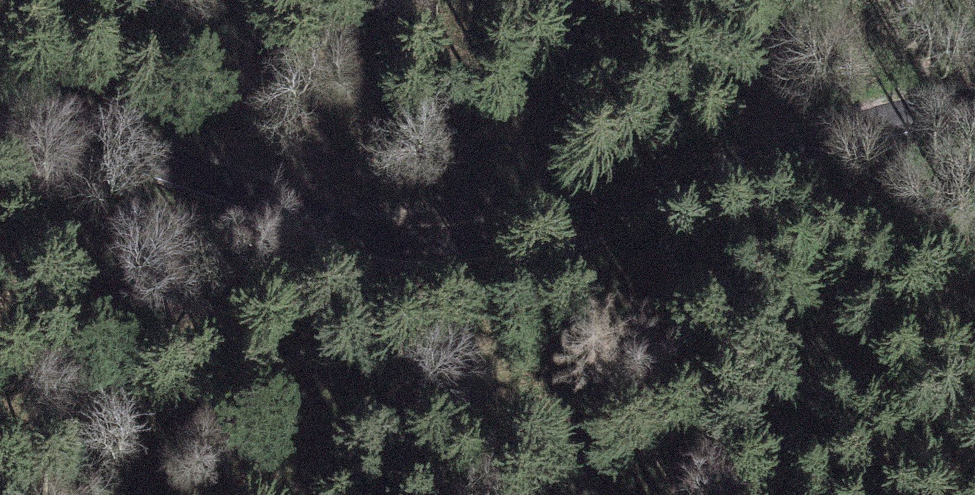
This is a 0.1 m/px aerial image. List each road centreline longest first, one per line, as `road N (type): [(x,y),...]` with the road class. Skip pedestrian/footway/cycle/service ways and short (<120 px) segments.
road 1 (track): [(0,121),(188,174),(451,218),(693,184),(930,112),(974,112)]
road 2 (track): [(349,201),(459,329),(571,494)]

